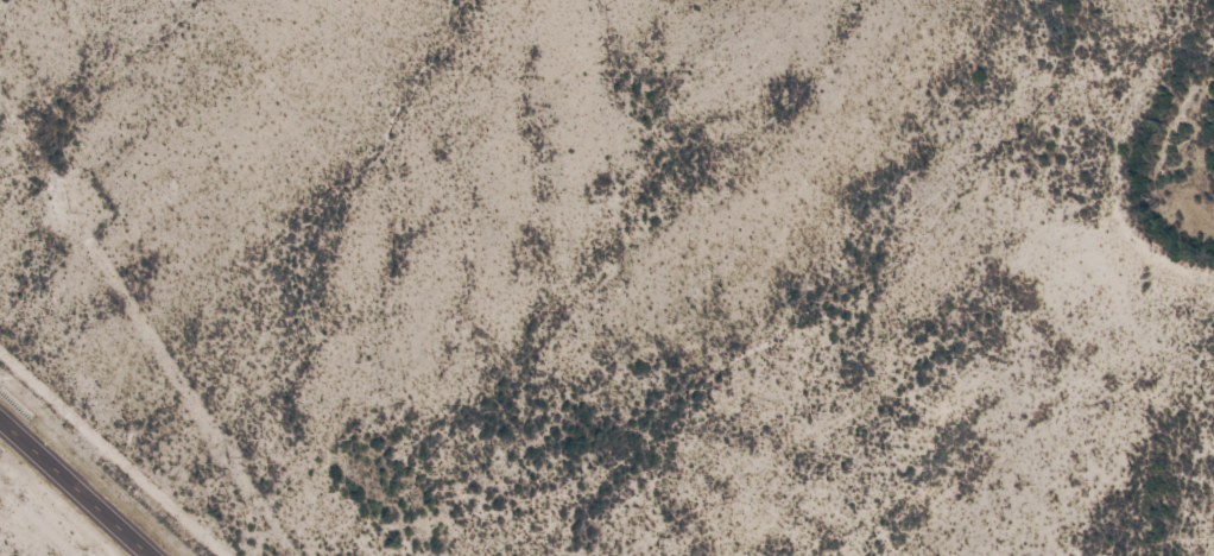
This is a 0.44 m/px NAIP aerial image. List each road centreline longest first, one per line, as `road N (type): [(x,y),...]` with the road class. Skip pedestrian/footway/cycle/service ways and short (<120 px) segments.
road 1 (primary): [(151,555),(0,420)]

